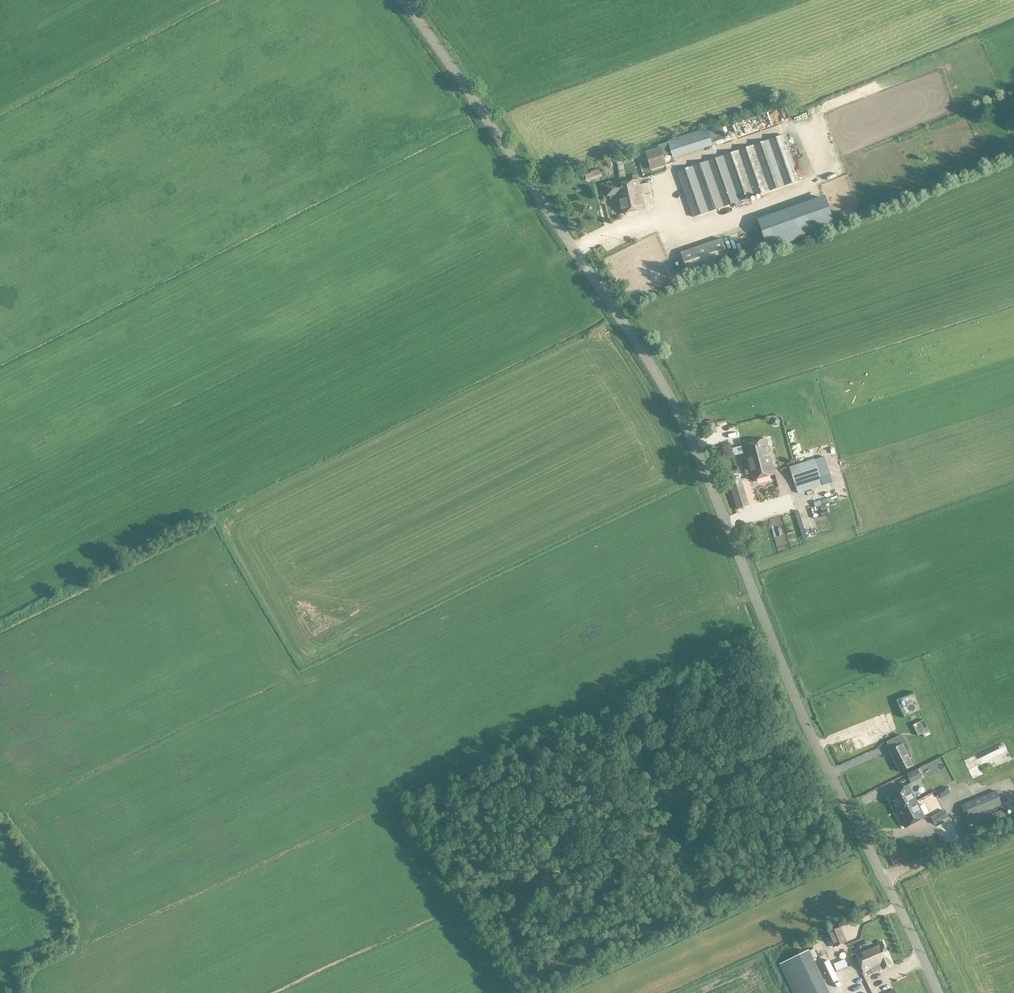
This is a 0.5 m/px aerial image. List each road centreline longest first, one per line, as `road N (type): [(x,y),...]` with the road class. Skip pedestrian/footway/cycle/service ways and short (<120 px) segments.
road 1 (unclassified): [(938,992),(843,800),(672,398),(404,0)]
road 2 (track): [(884,877),(1013,826)]

